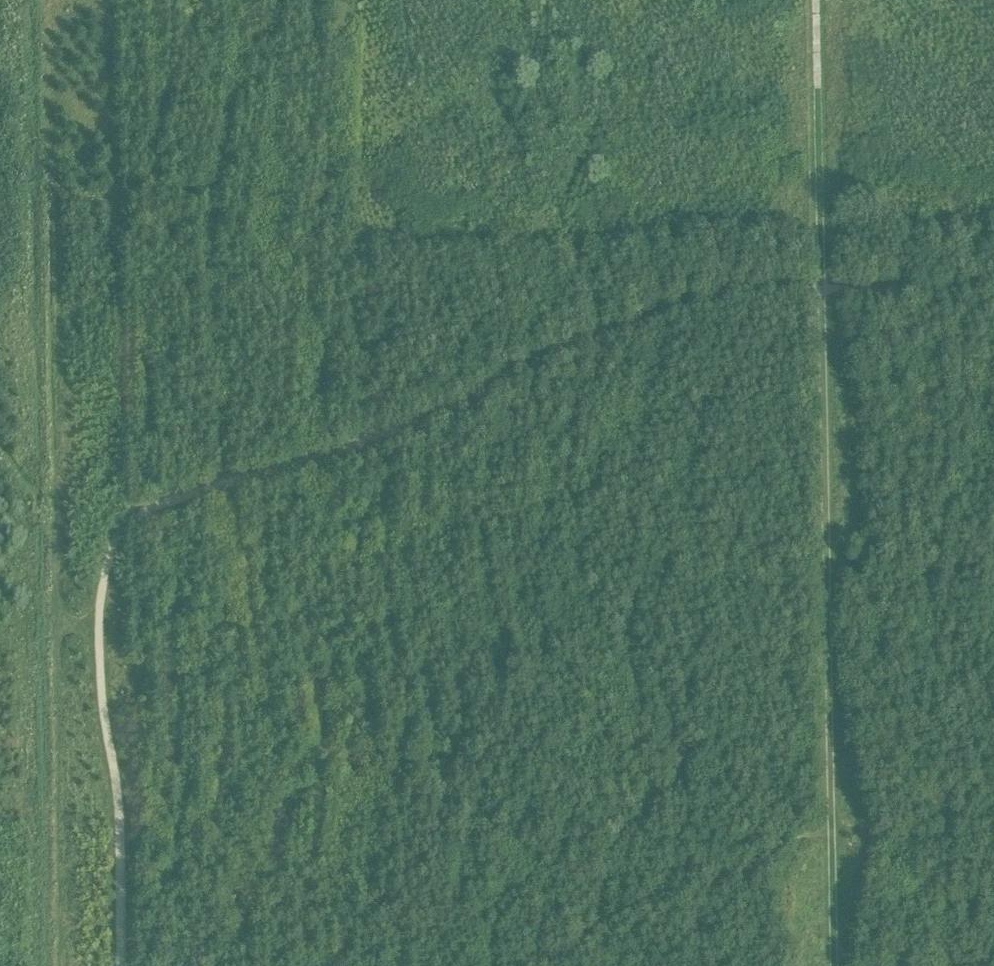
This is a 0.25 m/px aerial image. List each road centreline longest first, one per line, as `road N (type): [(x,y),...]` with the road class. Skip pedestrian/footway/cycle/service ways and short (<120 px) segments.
road 1 (track): [(835,965),(817,0)]

